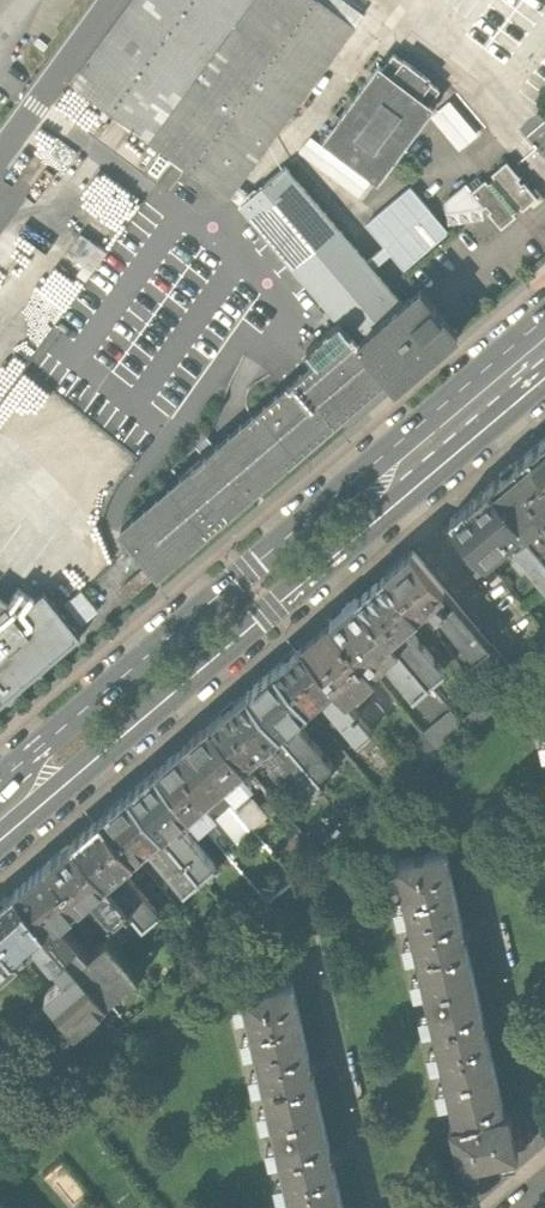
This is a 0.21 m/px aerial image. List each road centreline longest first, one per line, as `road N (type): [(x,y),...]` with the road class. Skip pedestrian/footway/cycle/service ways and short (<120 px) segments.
road 1 (secondary): [(40,779),(71,775),(373,525),(385,479)]
road 2 (secondary): [(385,479),(346,488),(49,745),(40,779)]
road 3 (secondary): [(385,479),(544,343)]

